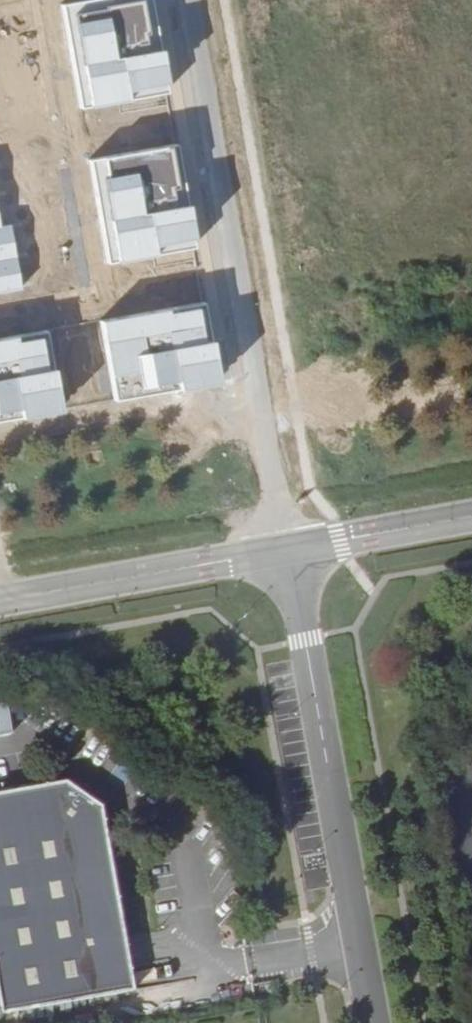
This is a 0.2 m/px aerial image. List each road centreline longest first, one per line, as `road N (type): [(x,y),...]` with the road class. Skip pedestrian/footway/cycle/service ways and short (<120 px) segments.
road 1 (residential): [(188,0),(292,551)]
road 2 (unclassified): [(292,551),(373,1022)]
road 3 (unclassified): [(0,602),(292,551)]
road 4 (unclassified): [(292,551),(471,519)]

